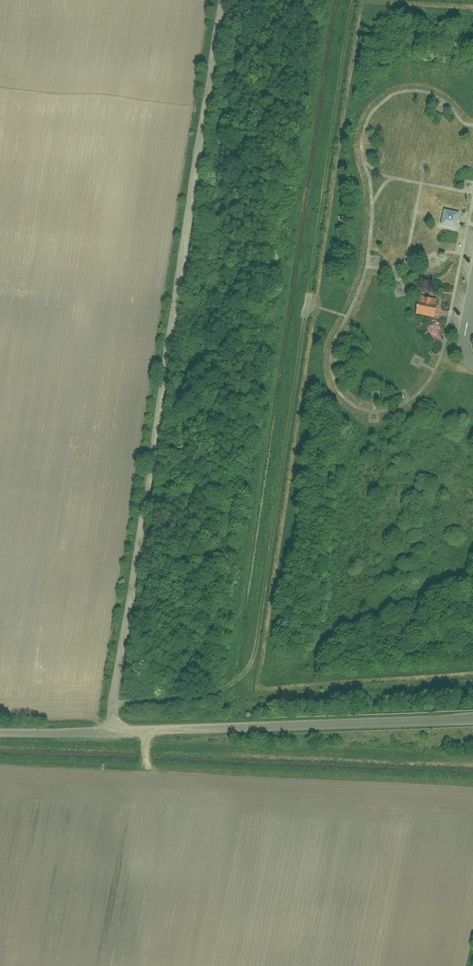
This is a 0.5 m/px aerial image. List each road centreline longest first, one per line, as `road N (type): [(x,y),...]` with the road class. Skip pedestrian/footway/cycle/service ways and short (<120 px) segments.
road 1 (track): [(114,698),(215,691),(260,649),(355,0)]
road 2 (unclassified): [(112,732),(224,0)]
road 3 (unclassified): [(112,732),(472,721)]

